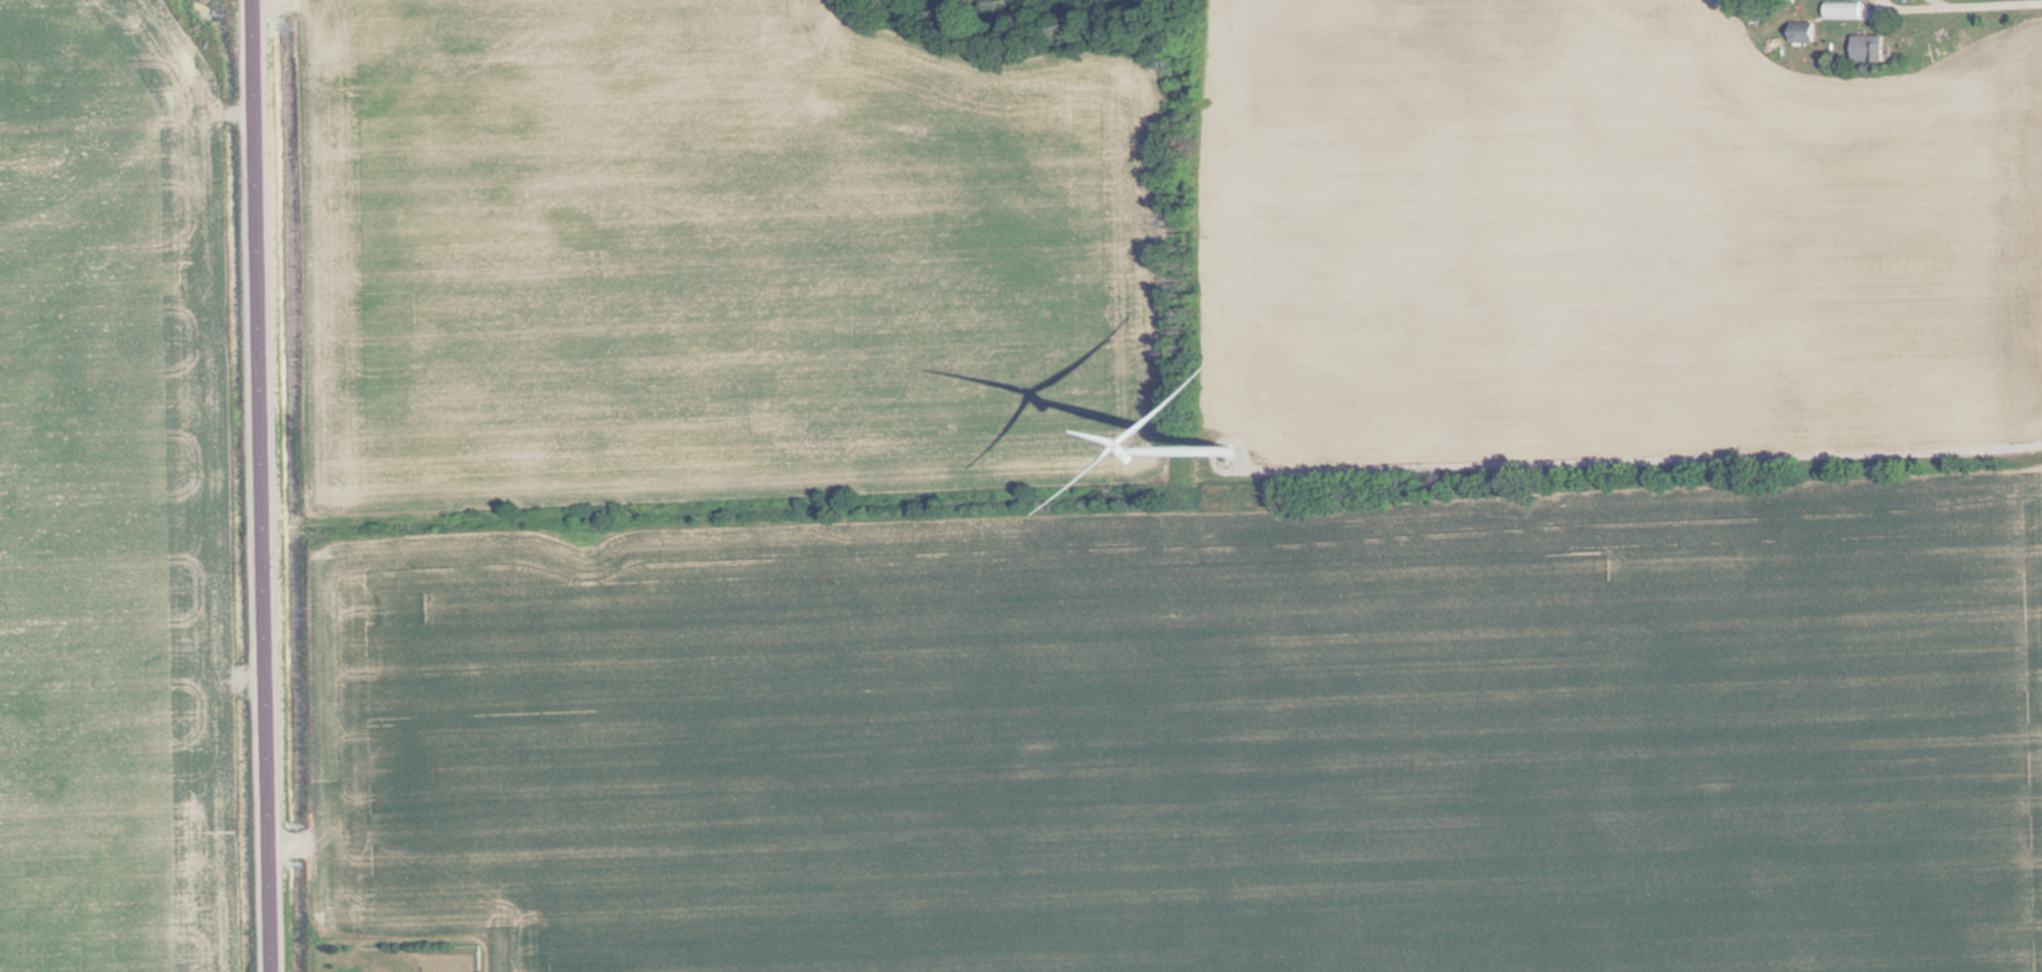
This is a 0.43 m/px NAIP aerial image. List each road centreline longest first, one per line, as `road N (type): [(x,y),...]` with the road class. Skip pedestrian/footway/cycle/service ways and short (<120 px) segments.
road 1 (residential): [(273,971),(253,0)]

